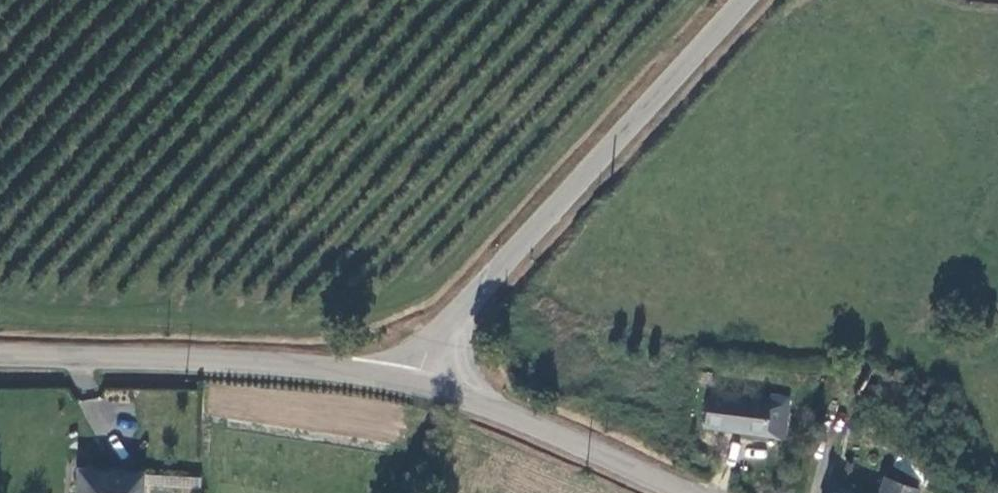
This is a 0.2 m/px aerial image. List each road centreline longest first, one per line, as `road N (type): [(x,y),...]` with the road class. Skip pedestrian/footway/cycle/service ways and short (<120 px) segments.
road 1 (unclassified): [(749,0),(458,316),(419,385)]
road 2 (unclassified): [(0,356),(234,362),(419,385)]
road 3 (unclassified): [(681,492),(419,385)]

